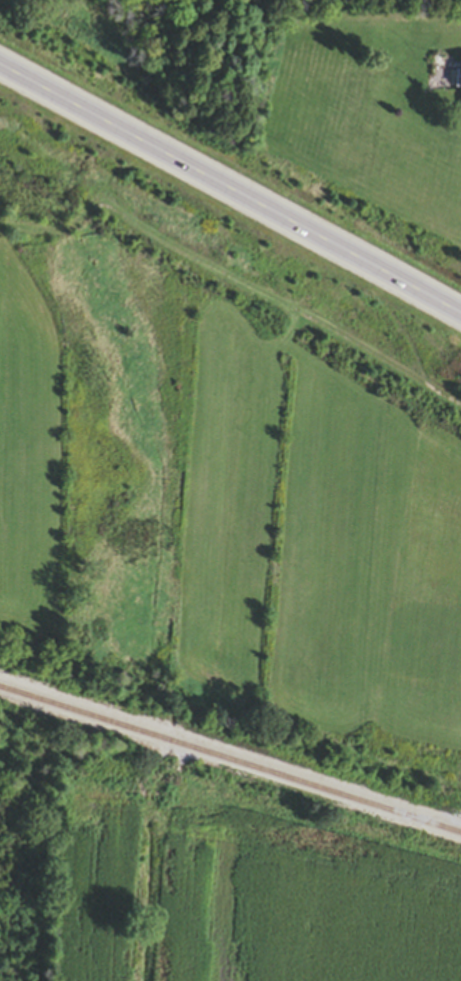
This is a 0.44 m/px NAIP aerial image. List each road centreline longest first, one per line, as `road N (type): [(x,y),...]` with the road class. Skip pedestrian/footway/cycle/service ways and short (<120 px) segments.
road 1 (trunk): [(0,63),(460,318)]

